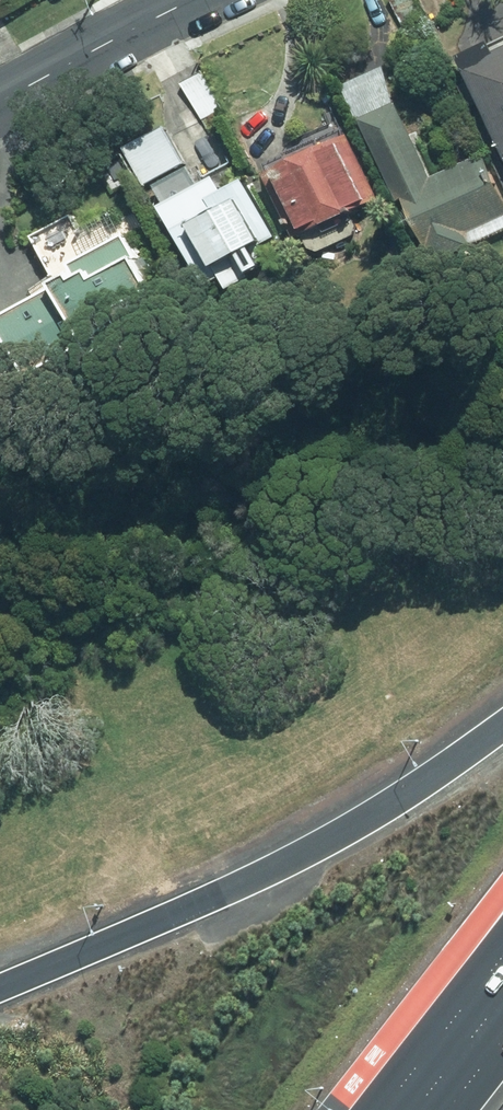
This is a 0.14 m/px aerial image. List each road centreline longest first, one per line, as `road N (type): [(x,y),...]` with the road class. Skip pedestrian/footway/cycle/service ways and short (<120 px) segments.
road 1 (motorway): [(0,987),(254,877),(368,817),(502,724)]
road 2 (secondary): [(0,104),(205,0)]

